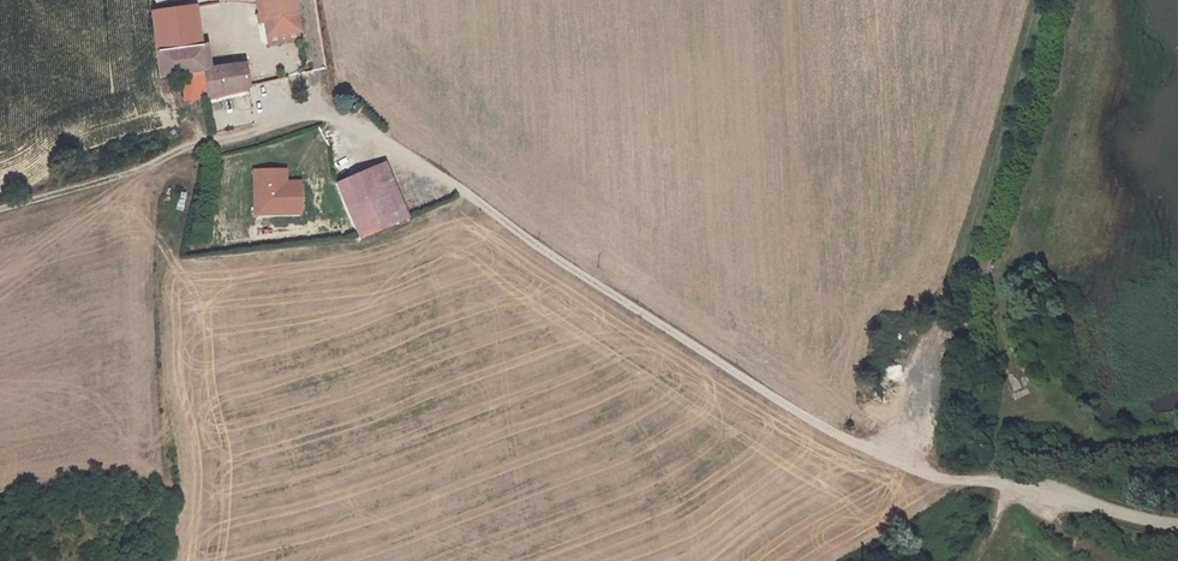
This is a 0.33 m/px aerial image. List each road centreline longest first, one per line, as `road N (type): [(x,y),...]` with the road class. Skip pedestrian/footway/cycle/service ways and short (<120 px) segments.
road 1 (unclassified): [(1177,528),(987,481),(943,480),(809,424),(456,189),(324,112),(213,139)]
road 2 (track): [(1035,0),(961,257),(935,328),(894,400),(881,452)]
road 3 (track): [(213,139),(0,212)]

